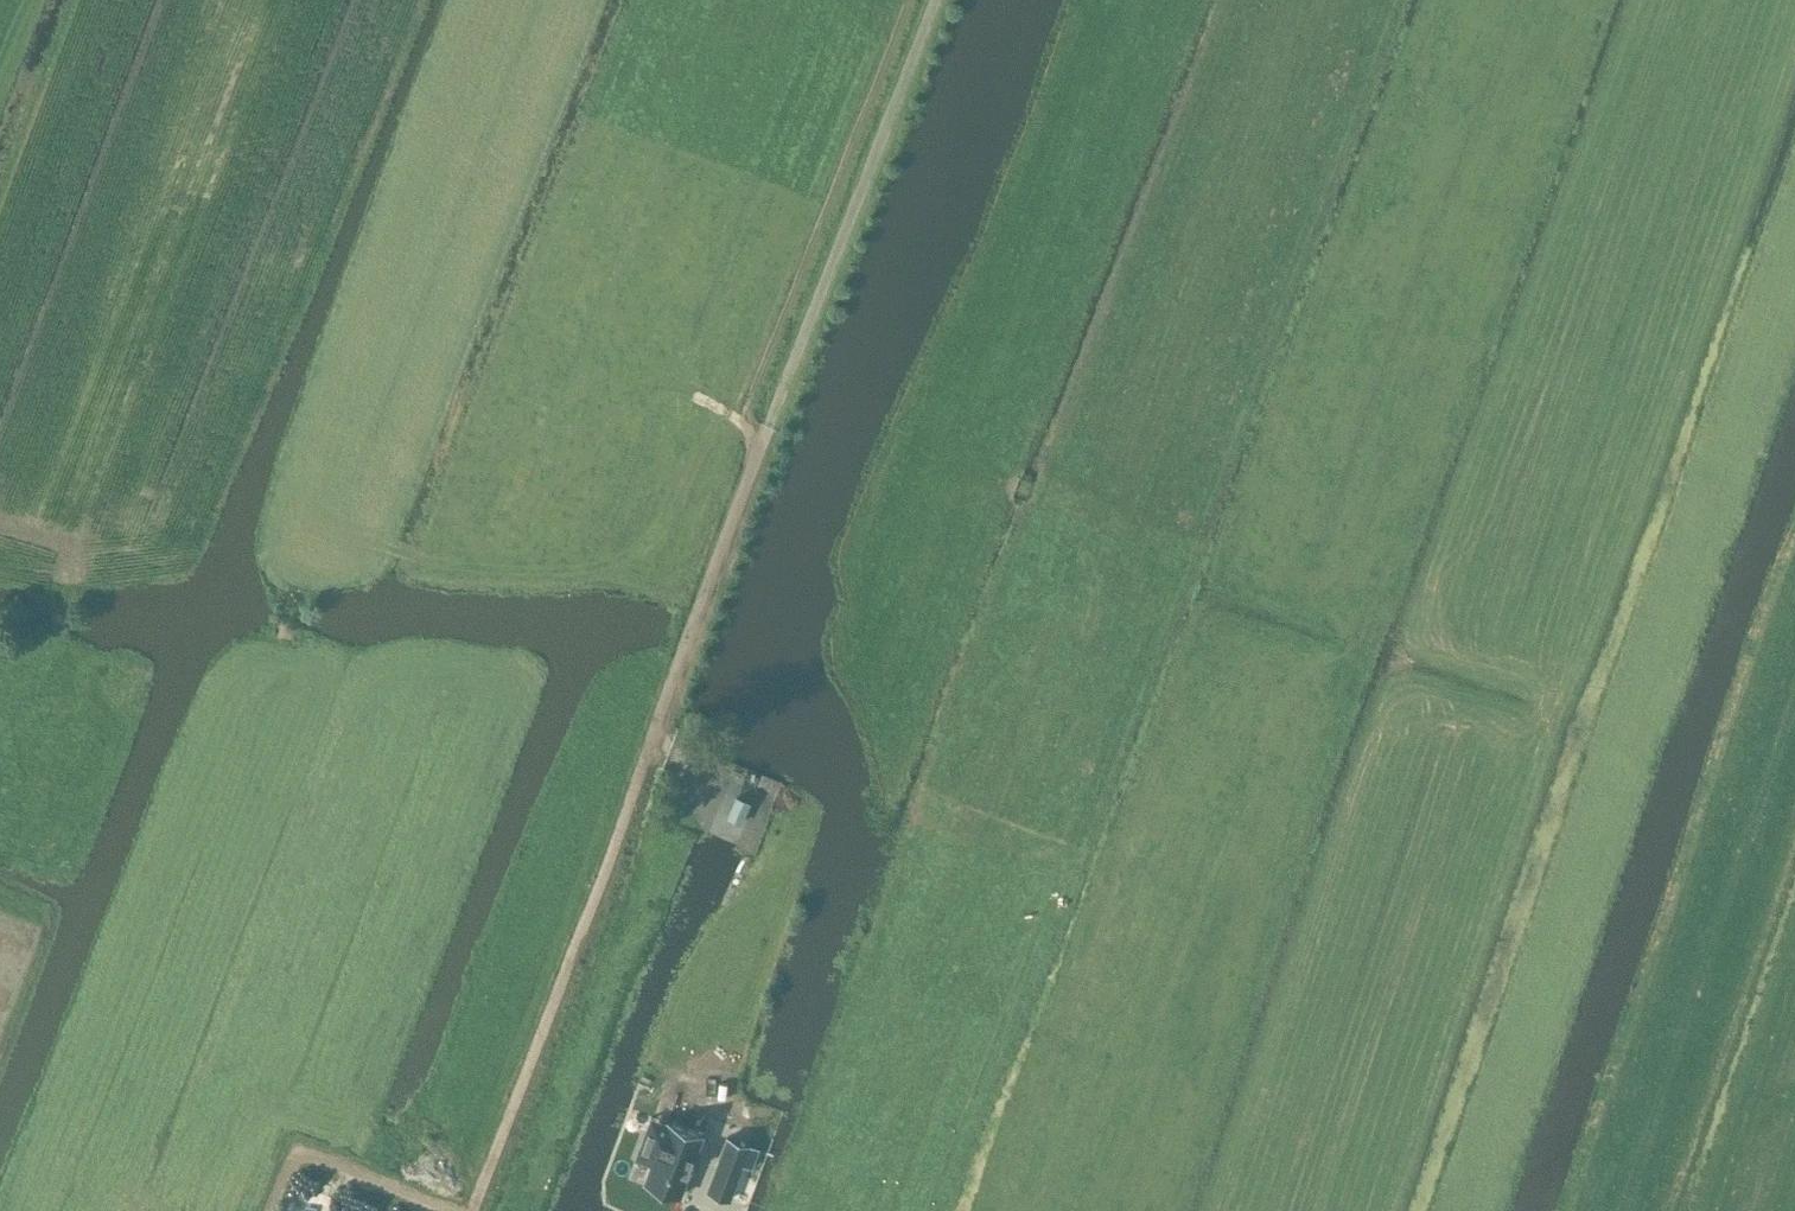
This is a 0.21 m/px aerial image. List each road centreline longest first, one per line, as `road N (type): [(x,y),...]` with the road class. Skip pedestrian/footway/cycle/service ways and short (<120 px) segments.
road 1 (track): [(472,1210),(938,0)]

